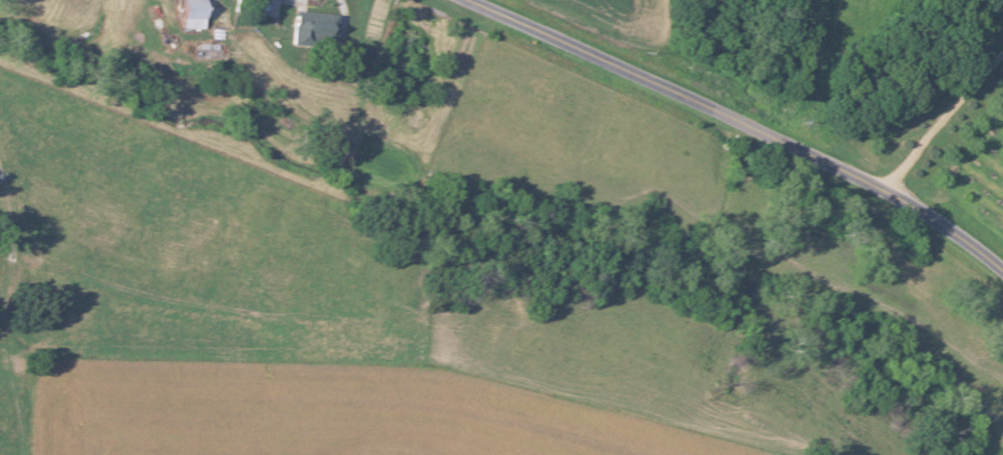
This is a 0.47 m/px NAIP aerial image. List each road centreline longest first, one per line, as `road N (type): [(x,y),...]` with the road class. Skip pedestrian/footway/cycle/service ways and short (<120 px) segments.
road 1 (secondary): [(1002,269),(953,228),(879,187),(469,0)]

